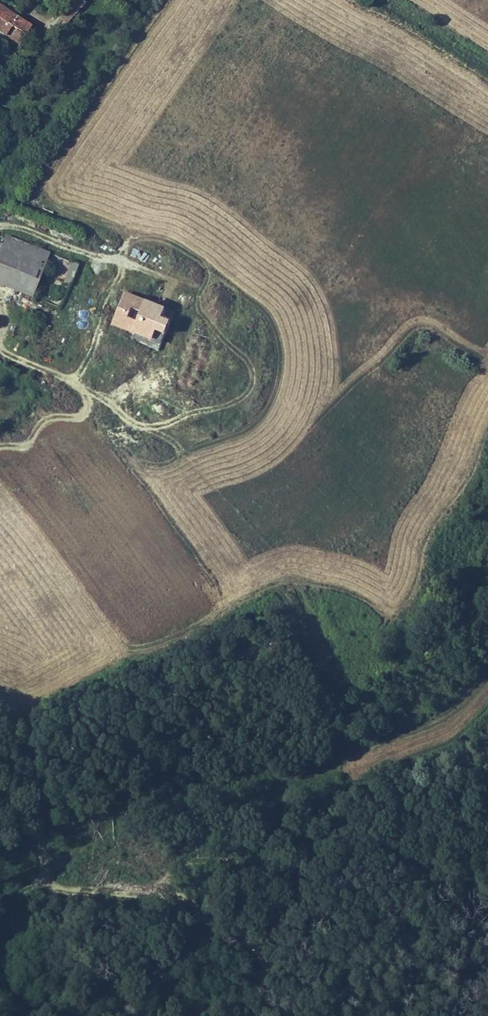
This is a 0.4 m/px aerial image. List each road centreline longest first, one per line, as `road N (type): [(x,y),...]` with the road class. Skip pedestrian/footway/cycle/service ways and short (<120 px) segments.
road 1 (track): [(0,226),(187,280),(201,299),(182,343)]
road 2 (track): [(383,0),(487,66)]

